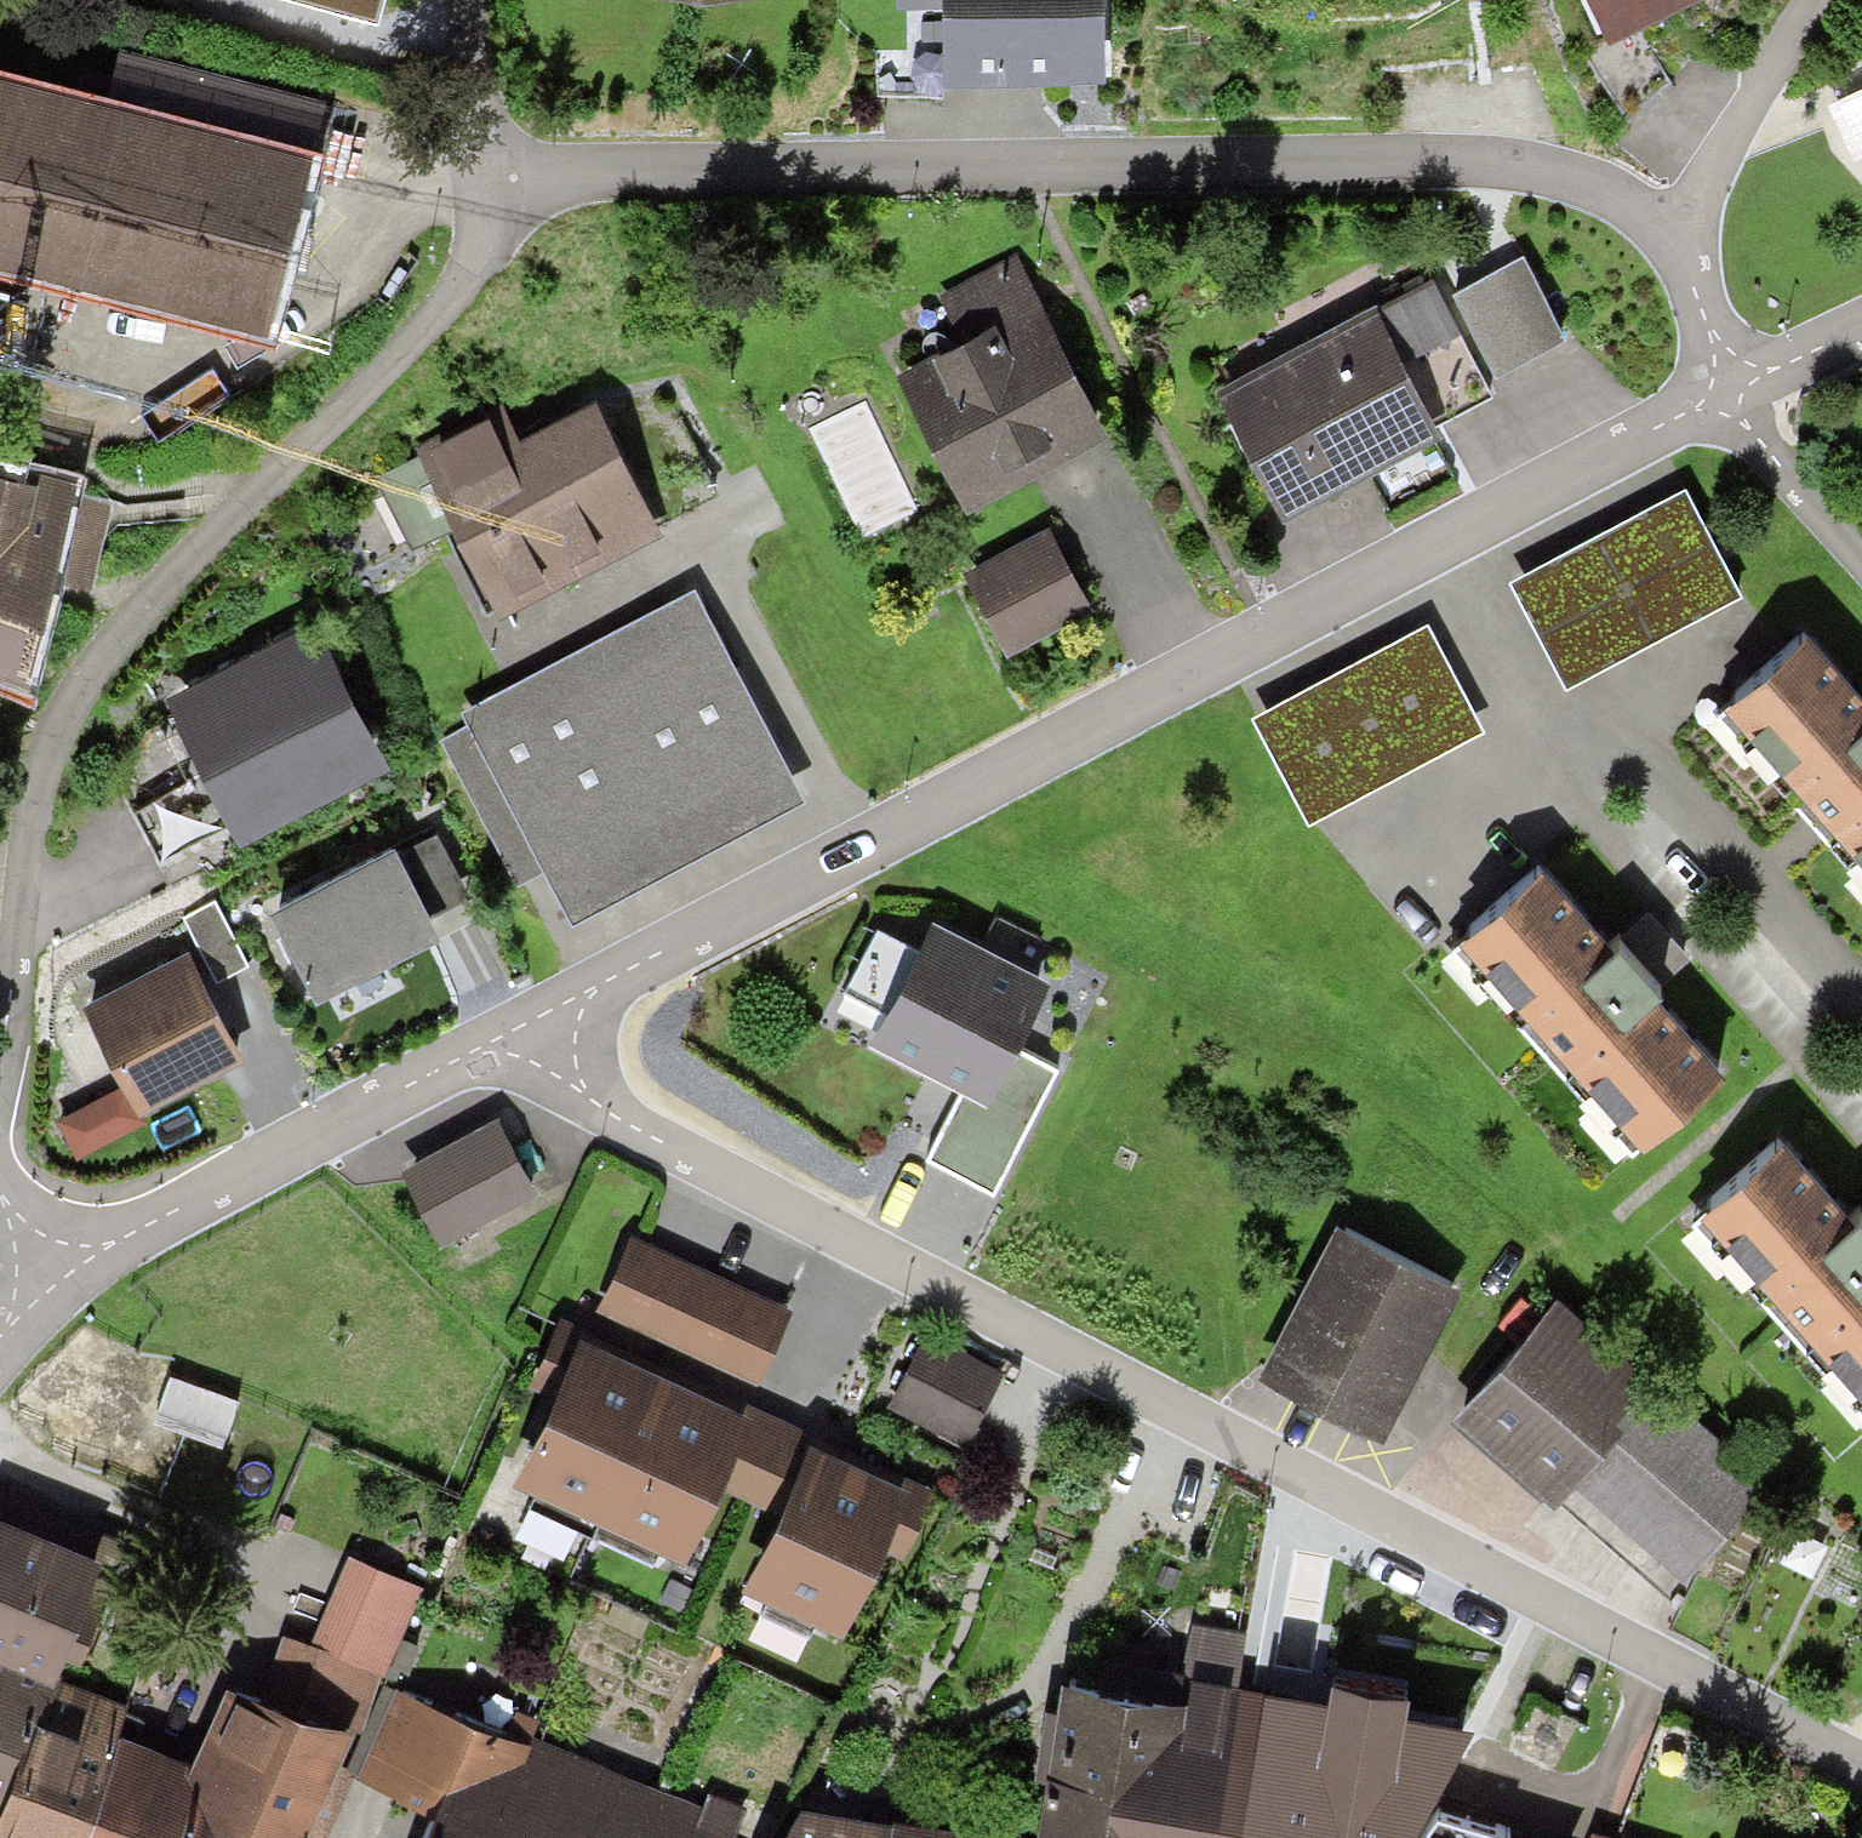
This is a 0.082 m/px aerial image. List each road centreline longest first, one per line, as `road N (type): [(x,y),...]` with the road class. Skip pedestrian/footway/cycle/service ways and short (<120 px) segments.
road 1 (residential): [(1861,1764),(594,1109),(531,1034)]
road 2 (residential): [(531,1034),(1726,397)]
road 3 (residential): [(1674,250),(1570,182),(819,170),(484,185)]
road 4 (residential): [(0,965),(38,753),(152,597),(433,303),(484,228),(484,185)]
road 5 (residential): [(45,1283),(135,1226),(531,1034)]
road 6 (residential): [(1815,0),(1693,182),(1674,250)]
road 7 (residential): [(1726,397),(1759,453),(1861,569)]
road 8 (residential): [(484,185),(482,0)]
road 9 (residential): [(1674,250),(1726,397)]
road 10 (residential): [(1726,397),(1861,330)]

